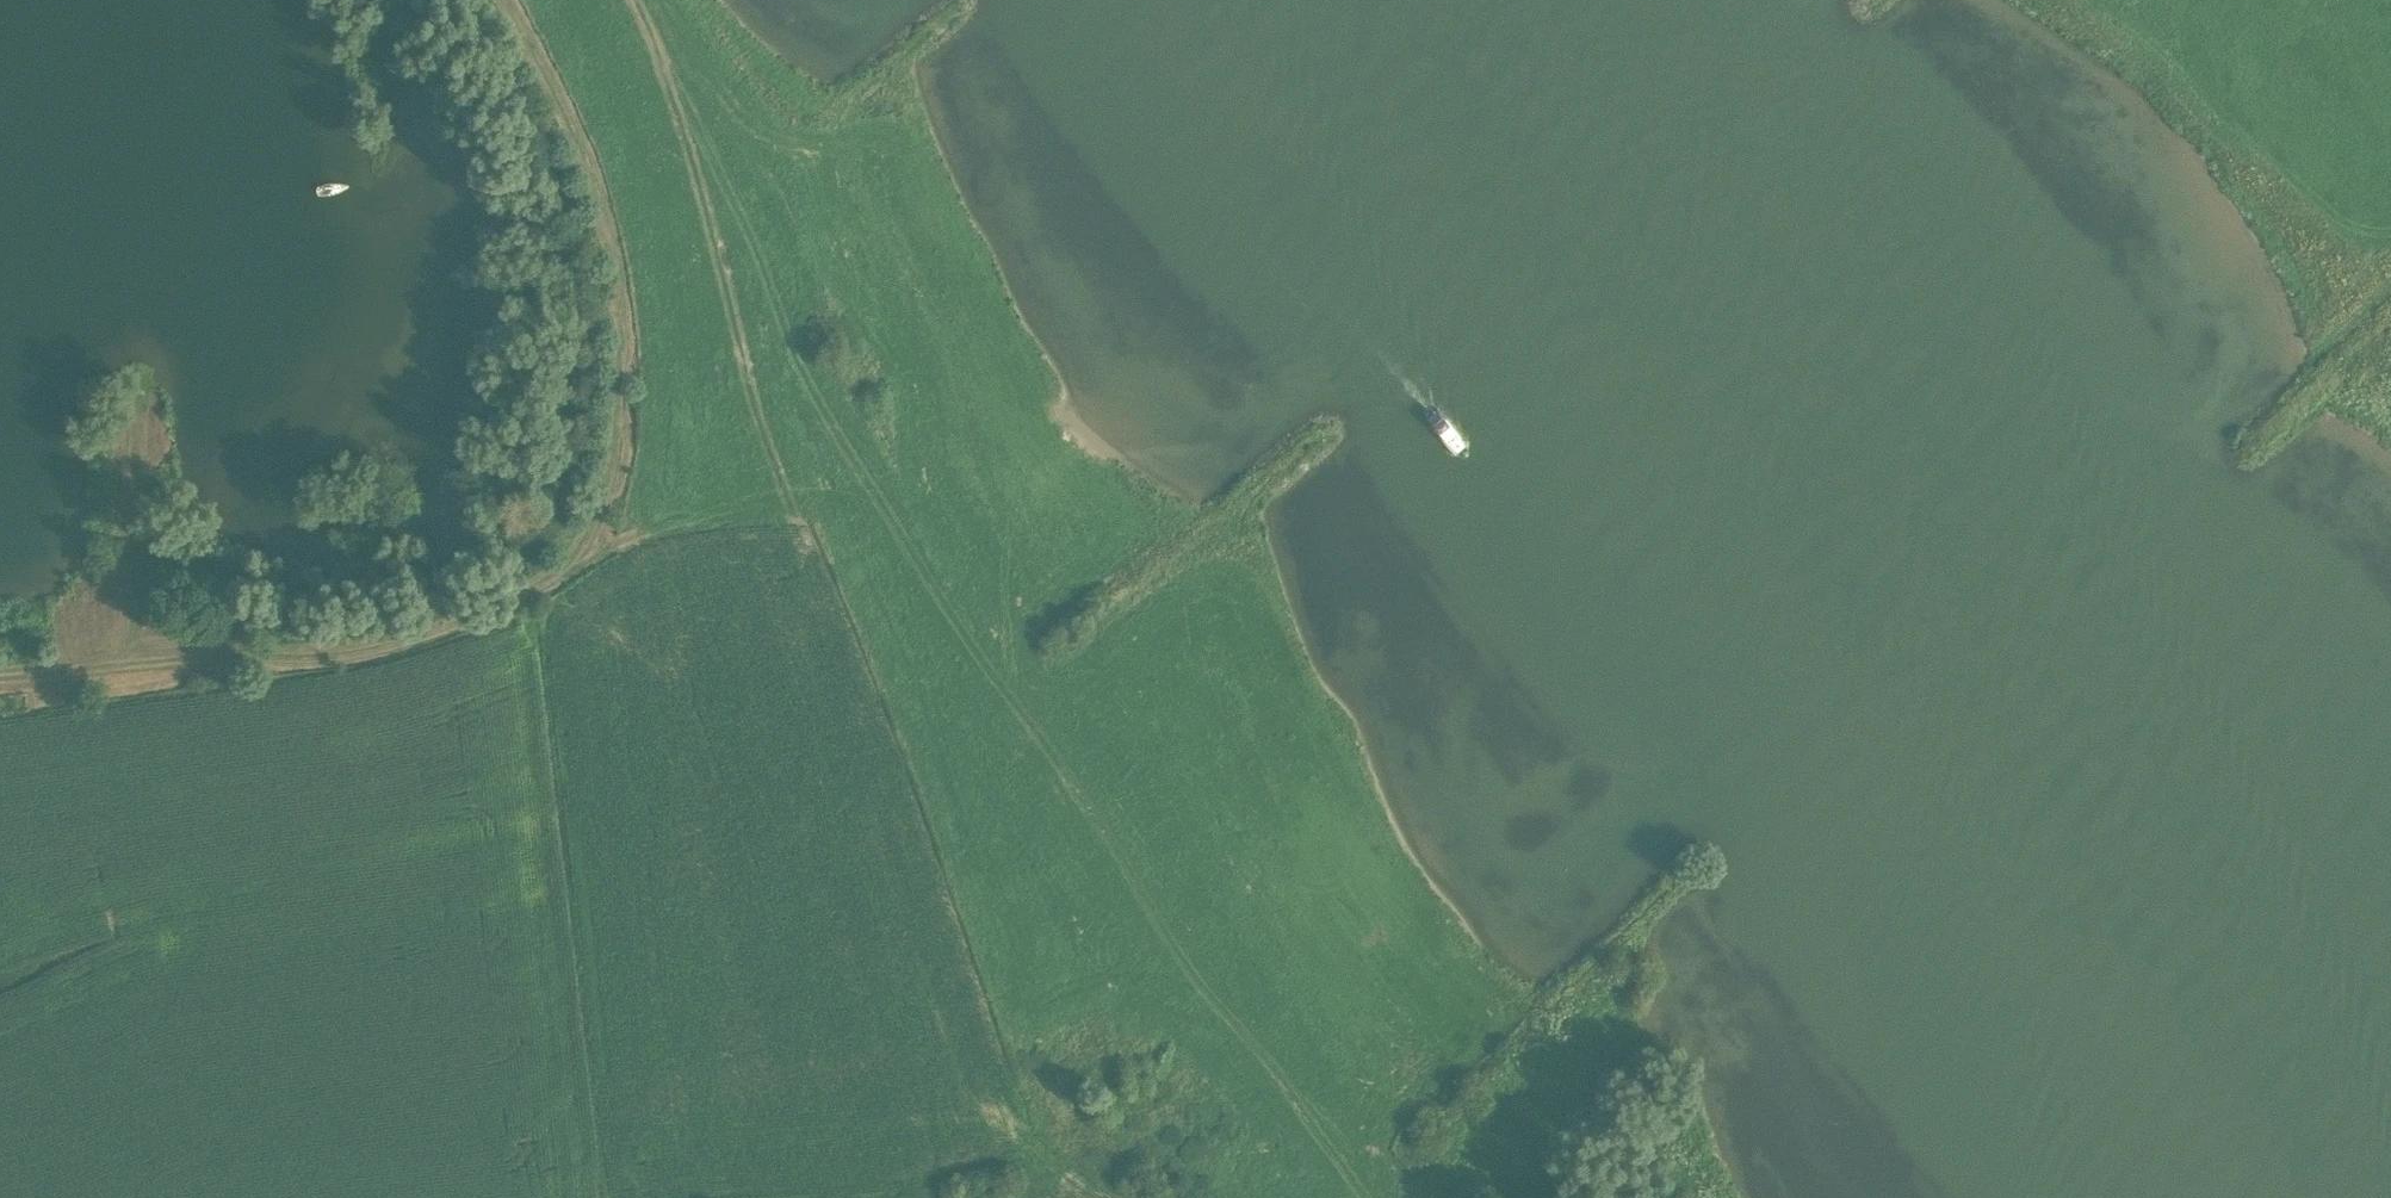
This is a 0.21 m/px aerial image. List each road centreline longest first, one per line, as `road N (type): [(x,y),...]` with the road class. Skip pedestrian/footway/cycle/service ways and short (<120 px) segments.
road 1 (track): [(507,0),(610,216),(620,391),(604,512),(556,572),(471,617),(350,654),(220,655),(0,675)]

